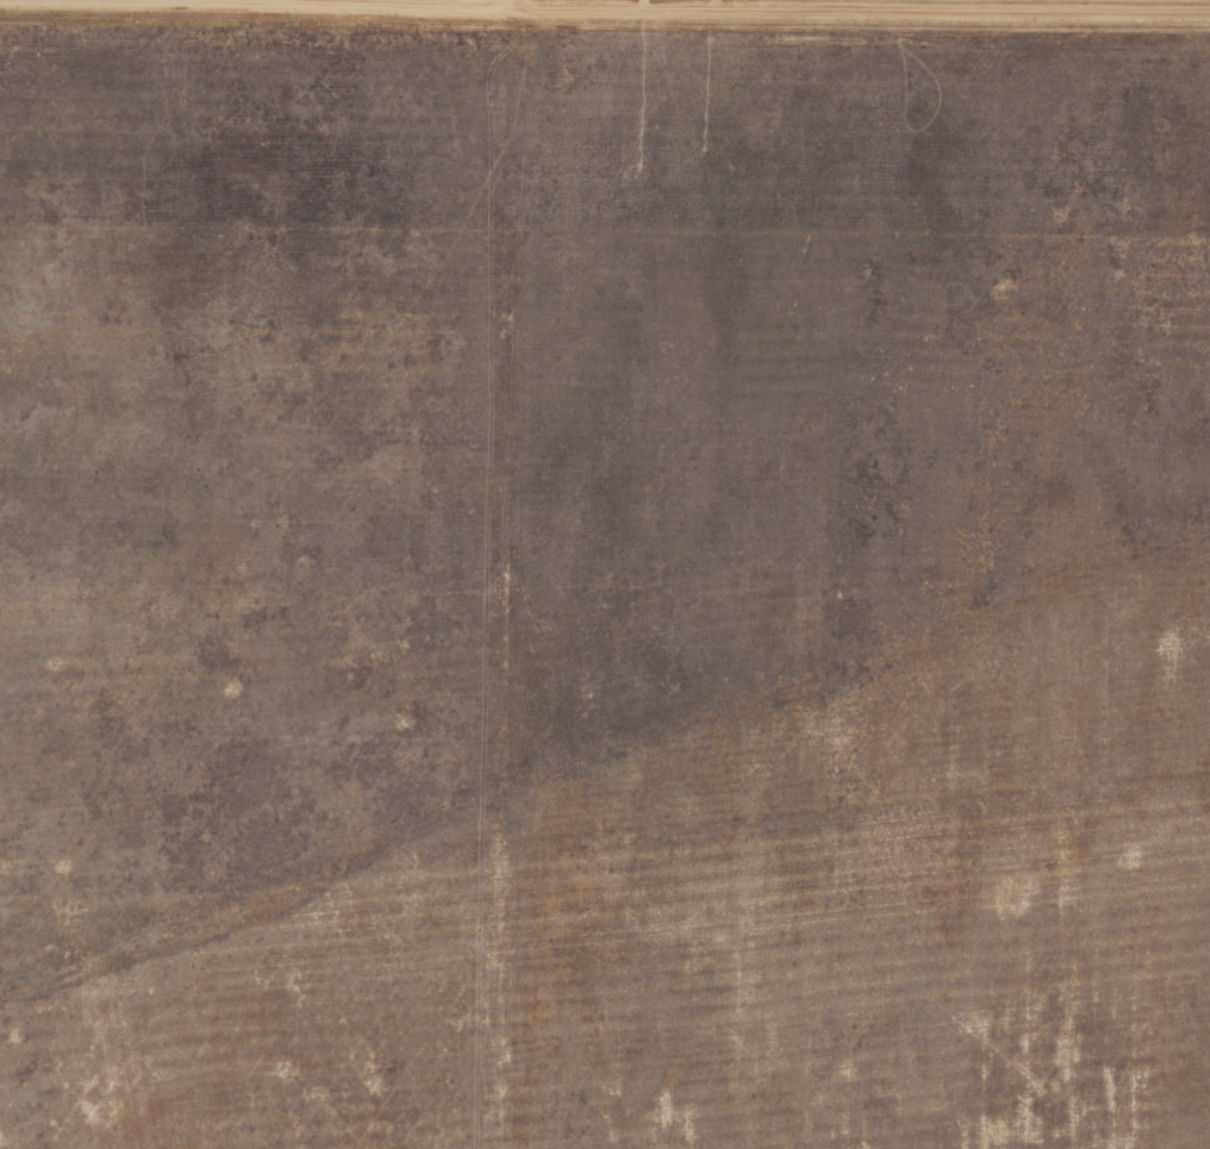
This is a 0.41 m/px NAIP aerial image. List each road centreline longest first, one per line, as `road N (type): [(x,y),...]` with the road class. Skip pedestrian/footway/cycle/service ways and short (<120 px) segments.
road 1 (residential): [(1209,8),(367,0)]

